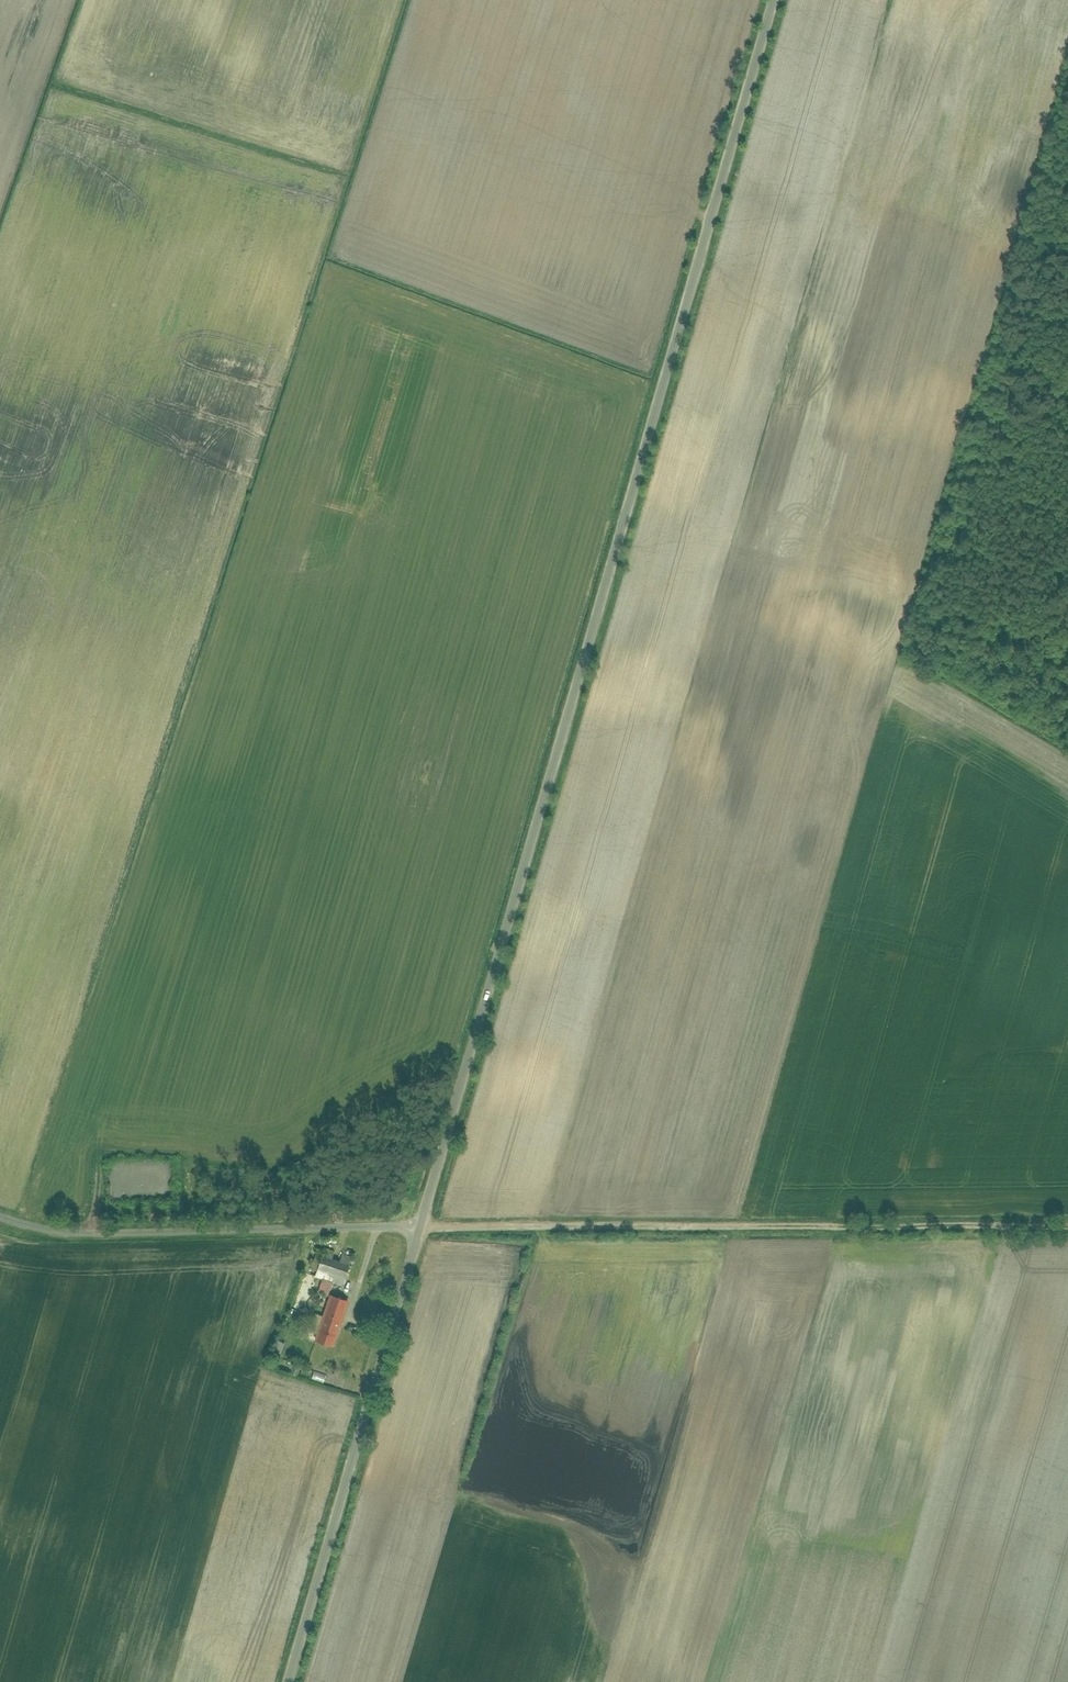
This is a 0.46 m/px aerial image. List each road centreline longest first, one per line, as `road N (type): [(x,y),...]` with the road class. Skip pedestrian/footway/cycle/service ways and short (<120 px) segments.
road 1 (unclassified): [(417,1228),(771,0)]
road 2 (track): [(417,1228),(1067,1223)]
road 3 (unclassified): [(288,1681),(417,1228)]
road 4 (unclassified): [(0,1208),(47,1226),(417,1228)]

